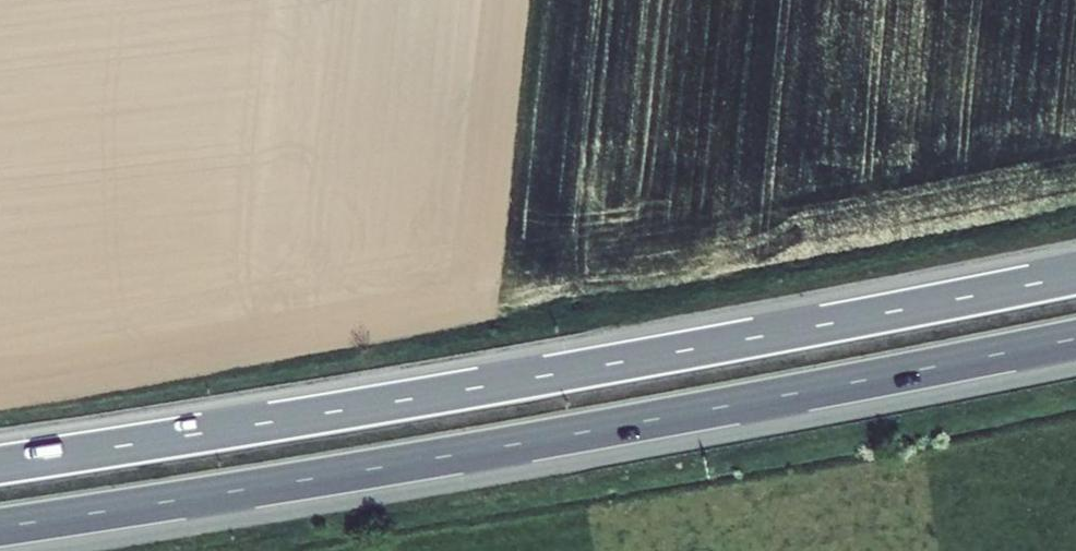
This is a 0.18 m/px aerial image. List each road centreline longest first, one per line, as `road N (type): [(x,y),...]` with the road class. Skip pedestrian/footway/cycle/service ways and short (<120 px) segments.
road 1 (motorway): [(1075,274),(669,354),(0,466)]
road 2 (motorway): [(0,531),(590,435),(1075,342)]

